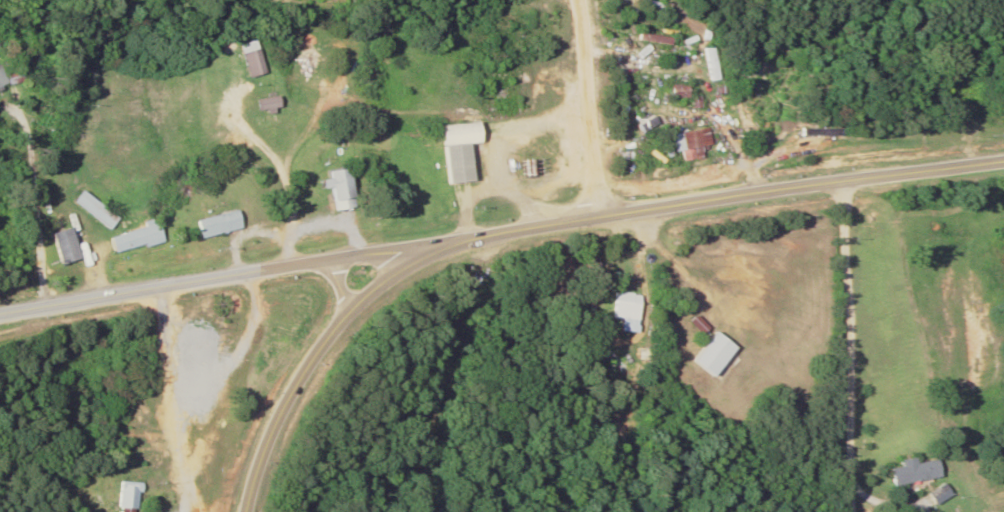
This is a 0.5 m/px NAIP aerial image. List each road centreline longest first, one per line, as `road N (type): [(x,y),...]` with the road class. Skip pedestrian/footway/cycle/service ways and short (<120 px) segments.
road 1 (secondary): [(246,511),(270,438),(348,312),(410,261),(454,238),(1003,158)]
road 2 (secondary): [(0,315),(454,238)]
road 3 (residential): [(600,216),(587,0)]

